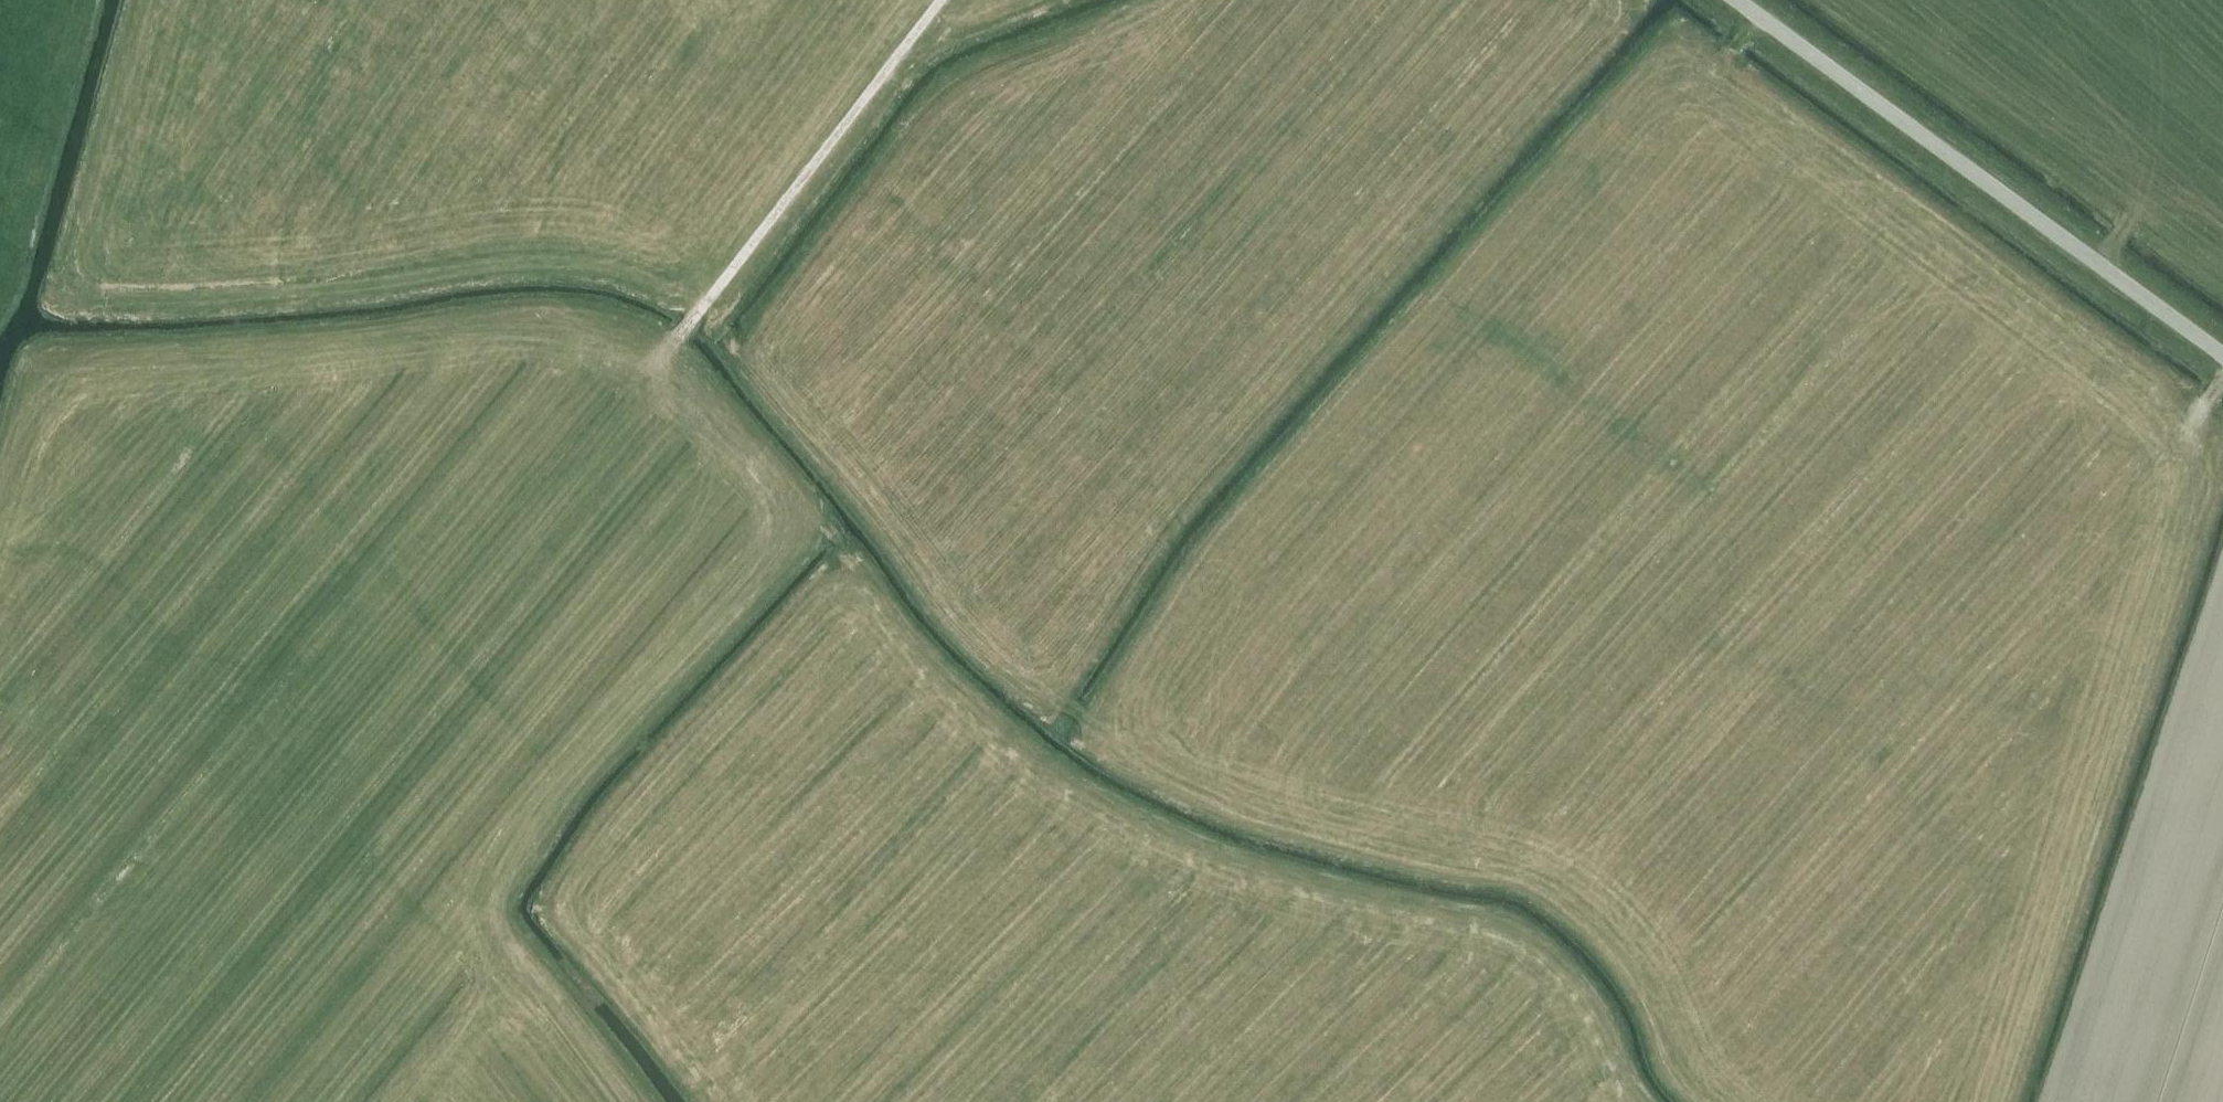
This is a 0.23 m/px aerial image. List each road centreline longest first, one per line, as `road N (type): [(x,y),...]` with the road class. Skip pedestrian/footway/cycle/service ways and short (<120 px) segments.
road 1 (unclassified): [(2222,354),(1736,0)]
road 2 (track): [(687,329),(941,0)]

